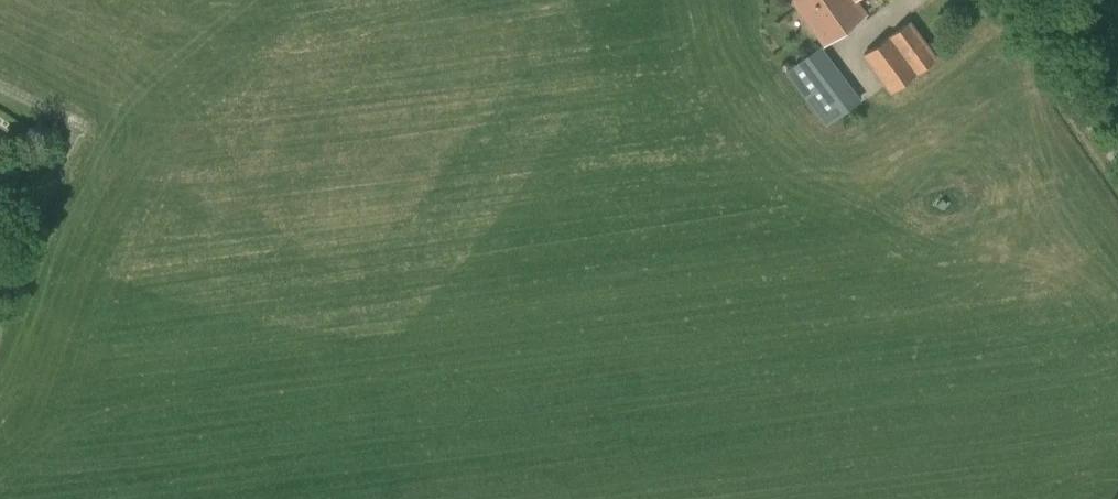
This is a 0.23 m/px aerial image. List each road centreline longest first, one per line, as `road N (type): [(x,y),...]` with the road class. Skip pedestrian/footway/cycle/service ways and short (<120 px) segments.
road 1 (unclassified): [(1117,178),(992,0)]

